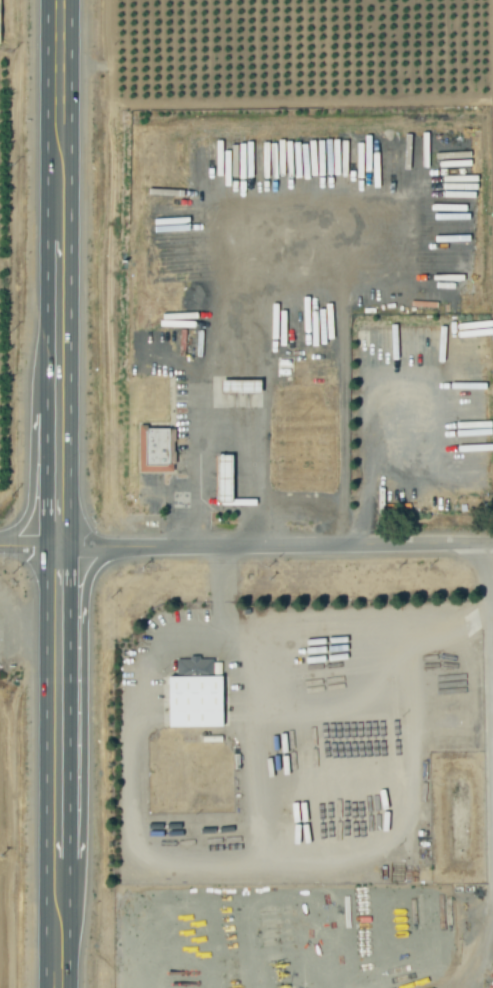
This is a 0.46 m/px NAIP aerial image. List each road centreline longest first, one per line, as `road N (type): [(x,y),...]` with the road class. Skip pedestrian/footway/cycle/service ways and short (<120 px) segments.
road 1 (trunk): [(56,911),(81,851),(83,592),(94,565),(123,547)]
road 2 (residential): [(492,538),(123,547)]
road 3 (trunk): [(57,546),(56,911)]
road 4 (trunk): [(57,151),(57,384)]
road 5 (trunk): [(57,384),(32,422),(25,518),(2,546)]
road 6 (trunk): [(57,384),(57,546)]
road 7 (trunk): [(58,0),(57,151)]
road 8 (residential): [(123,547),(2,546)]

